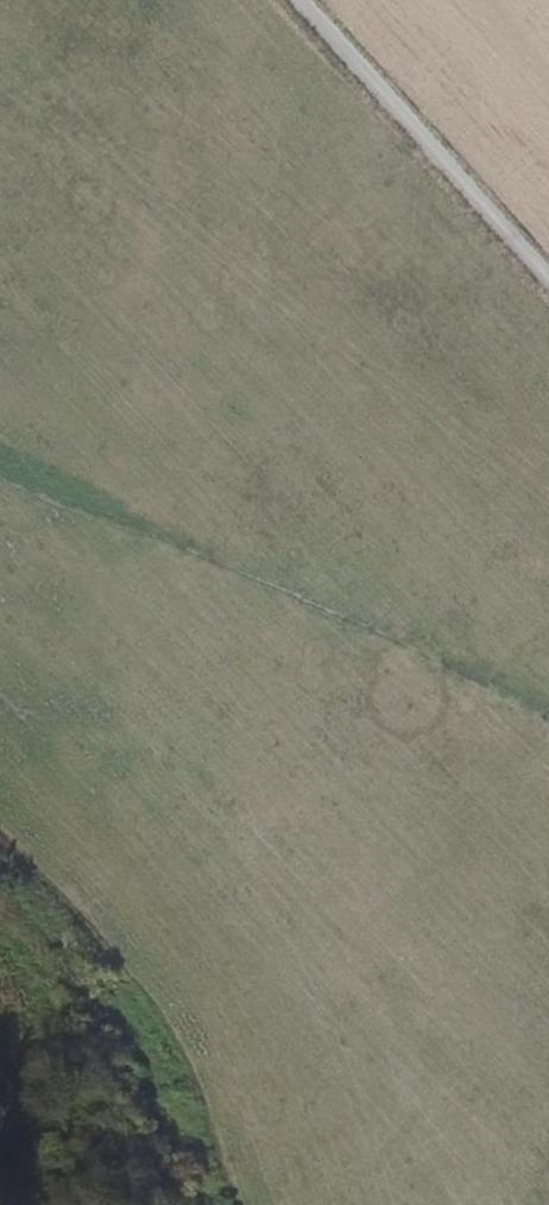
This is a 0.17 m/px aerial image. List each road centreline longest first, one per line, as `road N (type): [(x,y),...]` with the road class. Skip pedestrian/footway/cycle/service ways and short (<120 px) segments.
road 1 (track): [(306,0),(548,273)]

